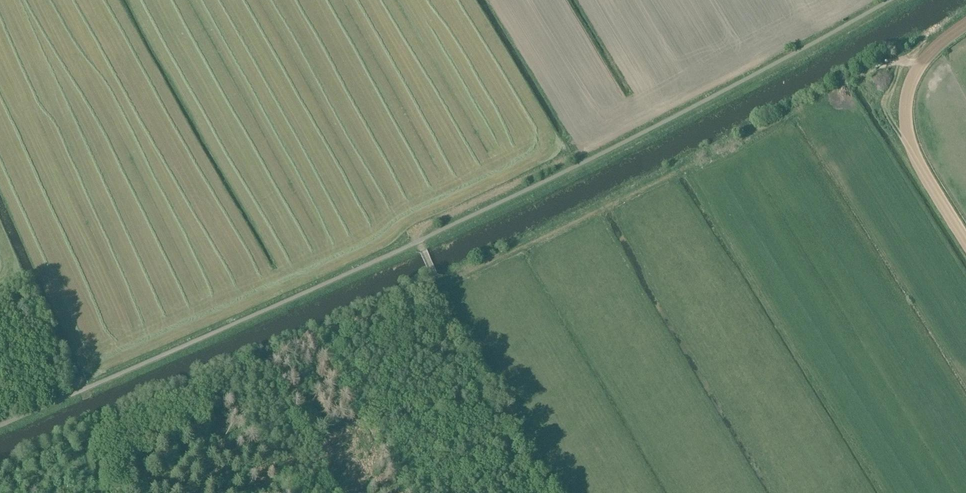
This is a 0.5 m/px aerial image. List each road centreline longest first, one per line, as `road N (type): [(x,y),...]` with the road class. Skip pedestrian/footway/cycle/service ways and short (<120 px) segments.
road 1 (track): [(761,61),(419,228),(438,285)]
road 2 (track): [(796,112),(778,132),(705,170),(682,168),(438,285)]
road 3 (track): [(556,492),(438,285)]

